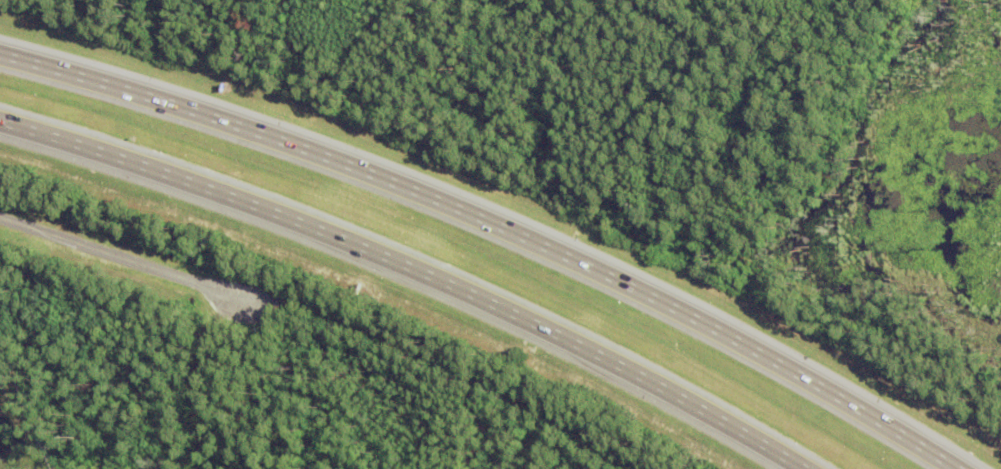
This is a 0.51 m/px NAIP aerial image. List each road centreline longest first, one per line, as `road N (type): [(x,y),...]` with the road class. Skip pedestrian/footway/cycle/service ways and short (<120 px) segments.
road 1 (motorway): [(967,468),(736,334),(448,199),(169,98),(0,50)]
road 2 (motorway): [(0,124),(245,203),(444,283),(623,368),(801,468)]
road 3 (residential): [(0,218),(264,305)]

